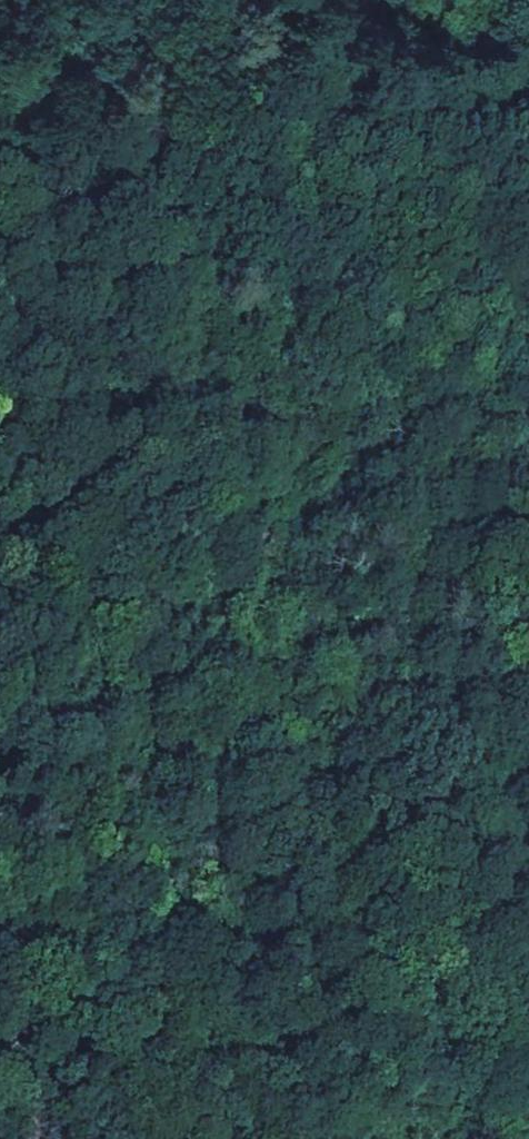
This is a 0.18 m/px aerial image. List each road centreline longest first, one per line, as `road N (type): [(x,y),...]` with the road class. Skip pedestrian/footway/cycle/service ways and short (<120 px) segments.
road 1 (track): [(0,975),(16,1138)]

